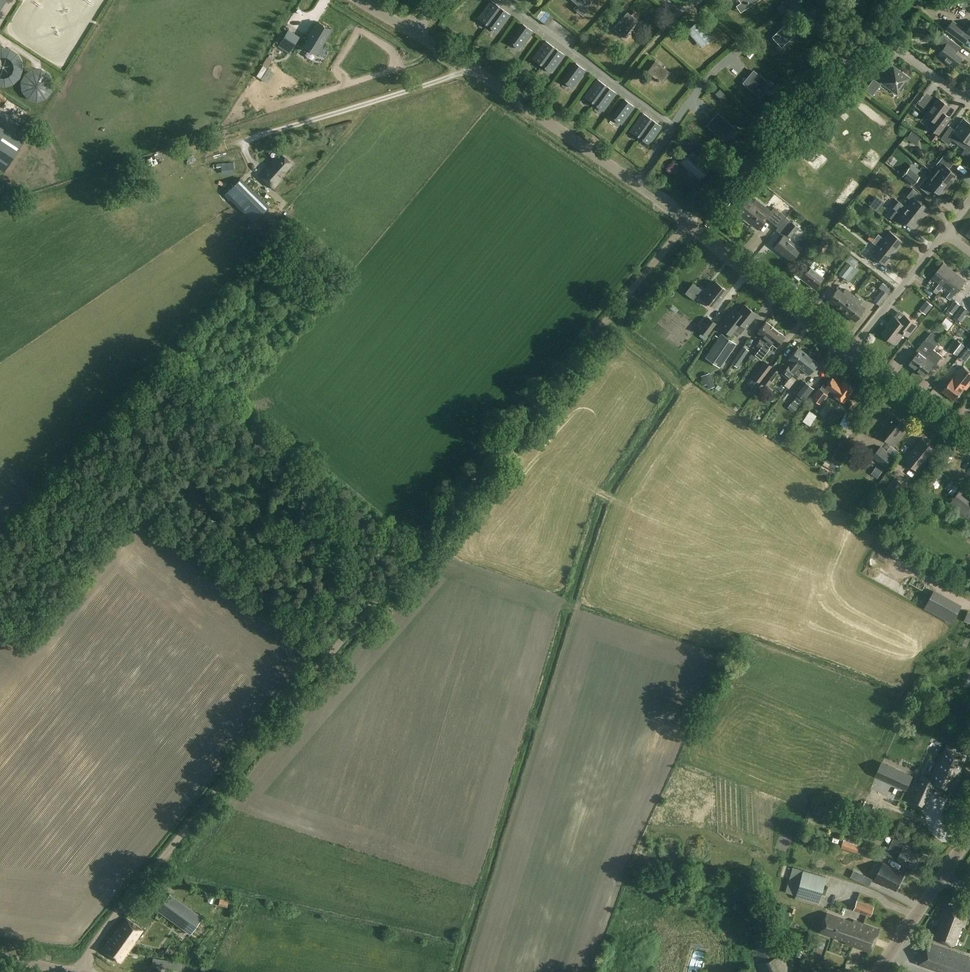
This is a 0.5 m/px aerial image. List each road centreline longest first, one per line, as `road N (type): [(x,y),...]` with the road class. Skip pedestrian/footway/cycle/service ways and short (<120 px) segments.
road 1 (track): [(67,971),(687,223)]
road 2 (unclassified): [(687,223),(408,29)]
road 3 (residential): [(687,223),(909,0)]
road 4 (track): [(470,69),(251,138),(246,148),(254,166)]
road 5 (unclassified): [(850,353),(687,223)]
road 6 (residential): [(850,353),(947,233)]
road 7 (unclassified): [(969,450),(850,353)]

